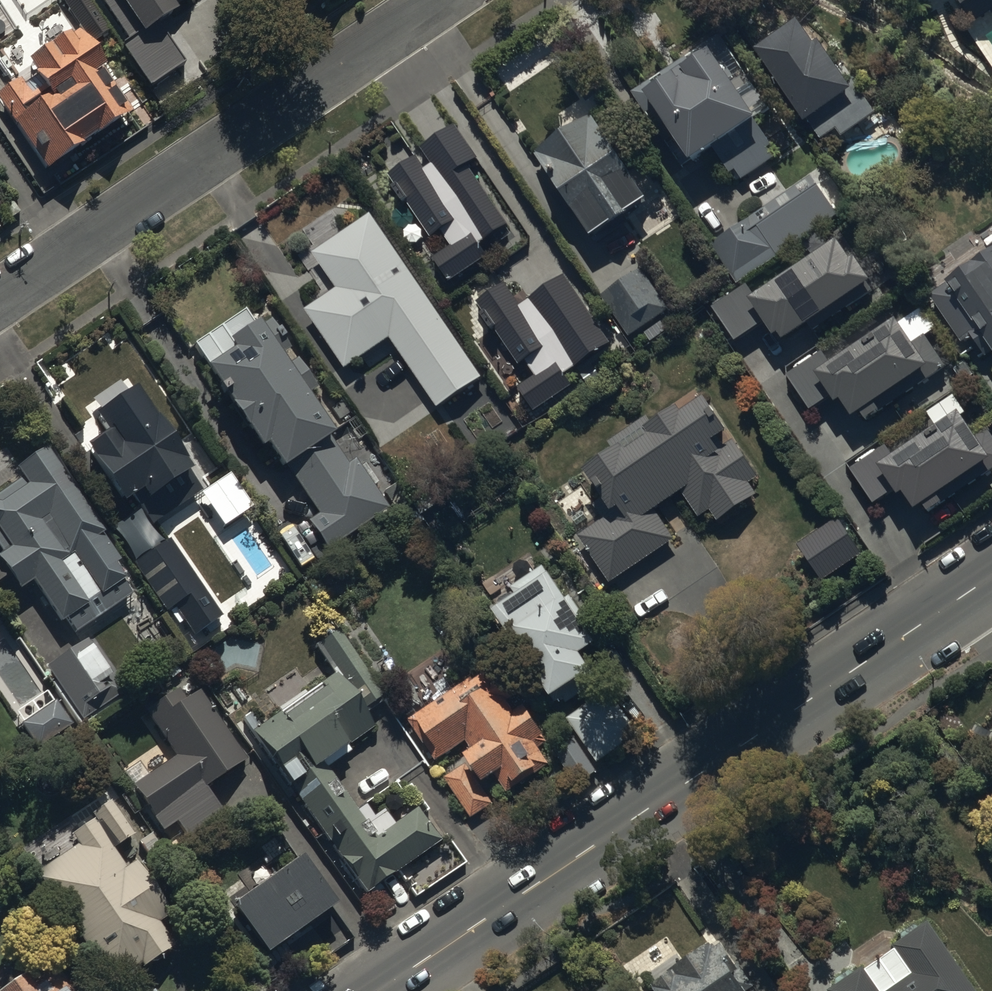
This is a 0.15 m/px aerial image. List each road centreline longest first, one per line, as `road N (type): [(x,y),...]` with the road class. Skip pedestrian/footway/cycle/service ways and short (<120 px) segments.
road 1 (secondary): [(379,990),(991,576)]
road 2 (residential): [(0,296),(433,0)]

